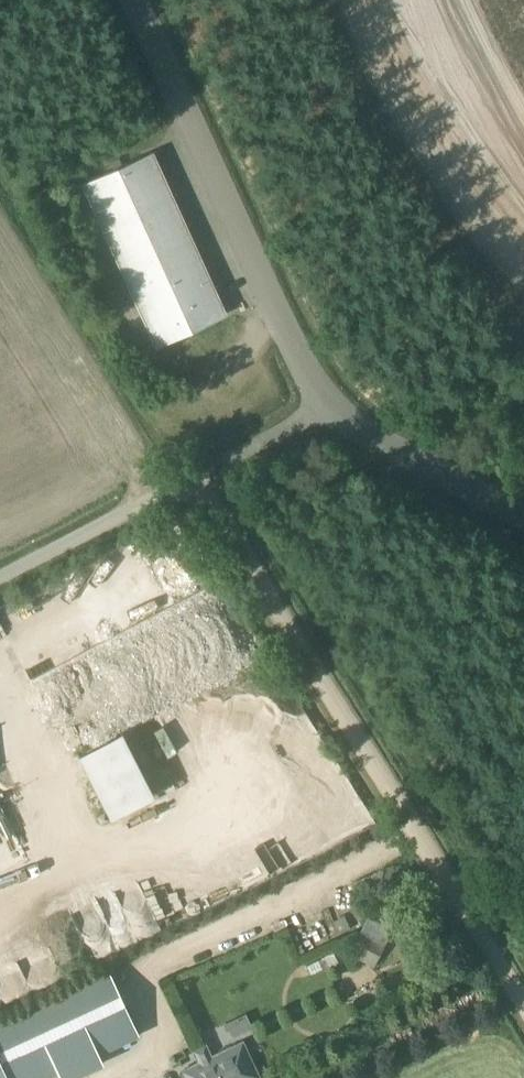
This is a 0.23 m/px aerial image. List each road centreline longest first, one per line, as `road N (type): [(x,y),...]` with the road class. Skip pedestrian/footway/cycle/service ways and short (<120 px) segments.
road 1 (track): [(523,1003),(194,478)]
road 2 (track): [(523,246),(461,181),(366,0)]
road 3 (unclassified): [(212,468),(0,578)]

